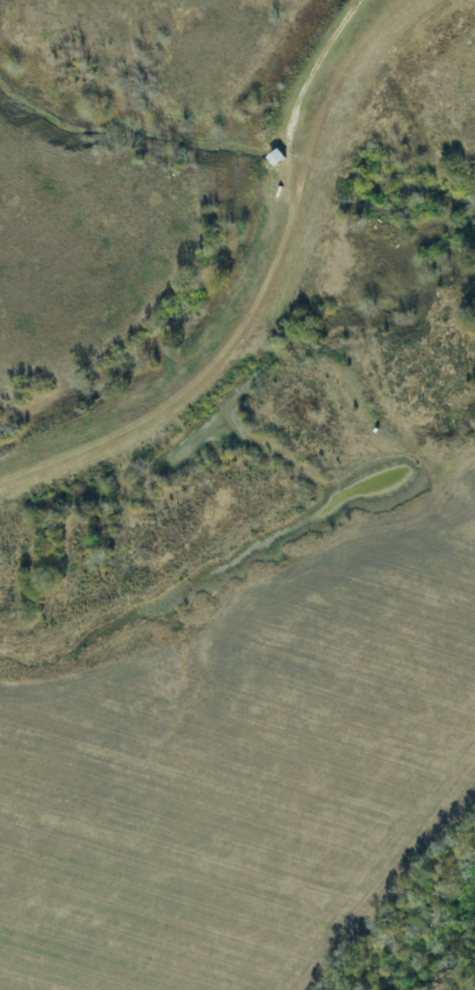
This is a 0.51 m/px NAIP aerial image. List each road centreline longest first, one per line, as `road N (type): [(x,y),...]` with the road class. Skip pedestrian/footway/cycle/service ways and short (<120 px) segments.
road 1 (residential): [(356,0),(291,105),(294,253),(259,308),(130,428),(0,501)]

